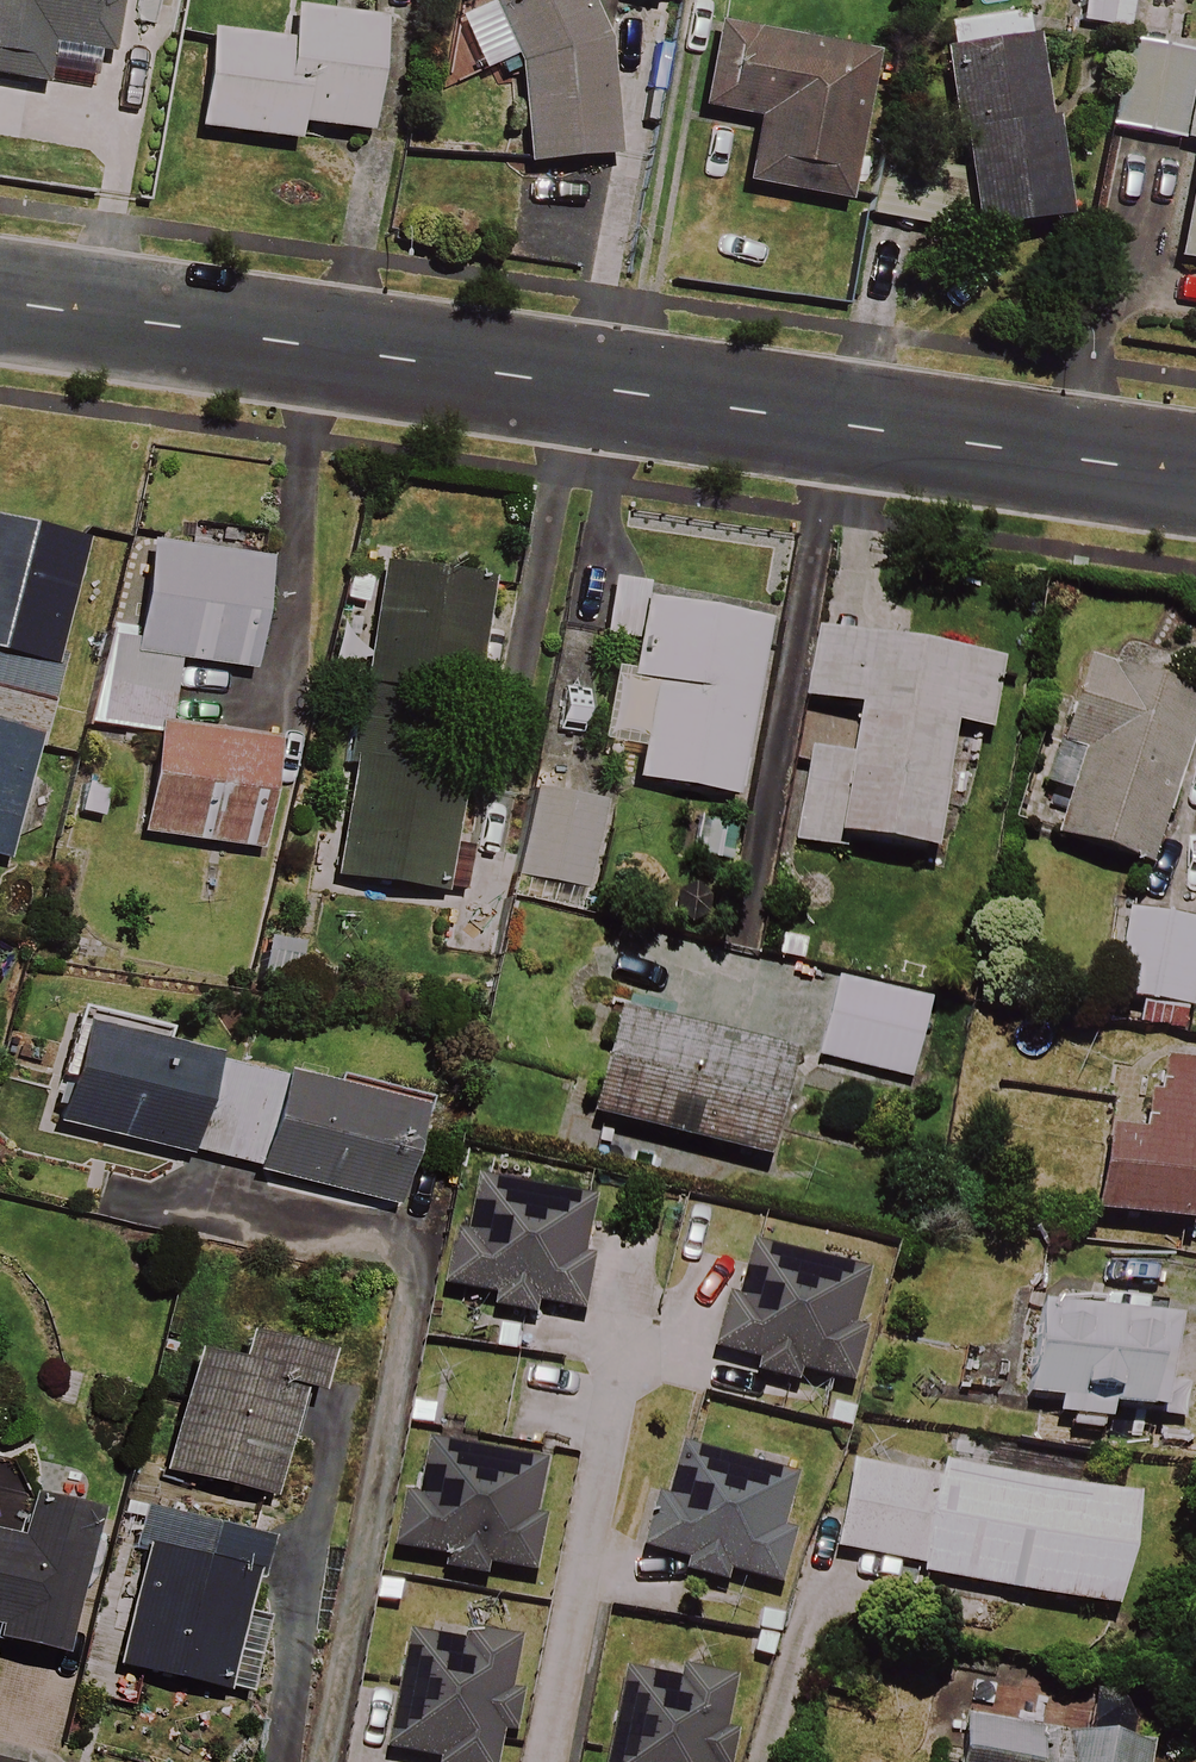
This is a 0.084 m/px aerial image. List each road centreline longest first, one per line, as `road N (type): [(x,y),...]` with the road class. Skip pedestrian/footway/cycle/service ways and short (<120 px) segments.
road 1 (residential): [(0,303),(1195,476)]

